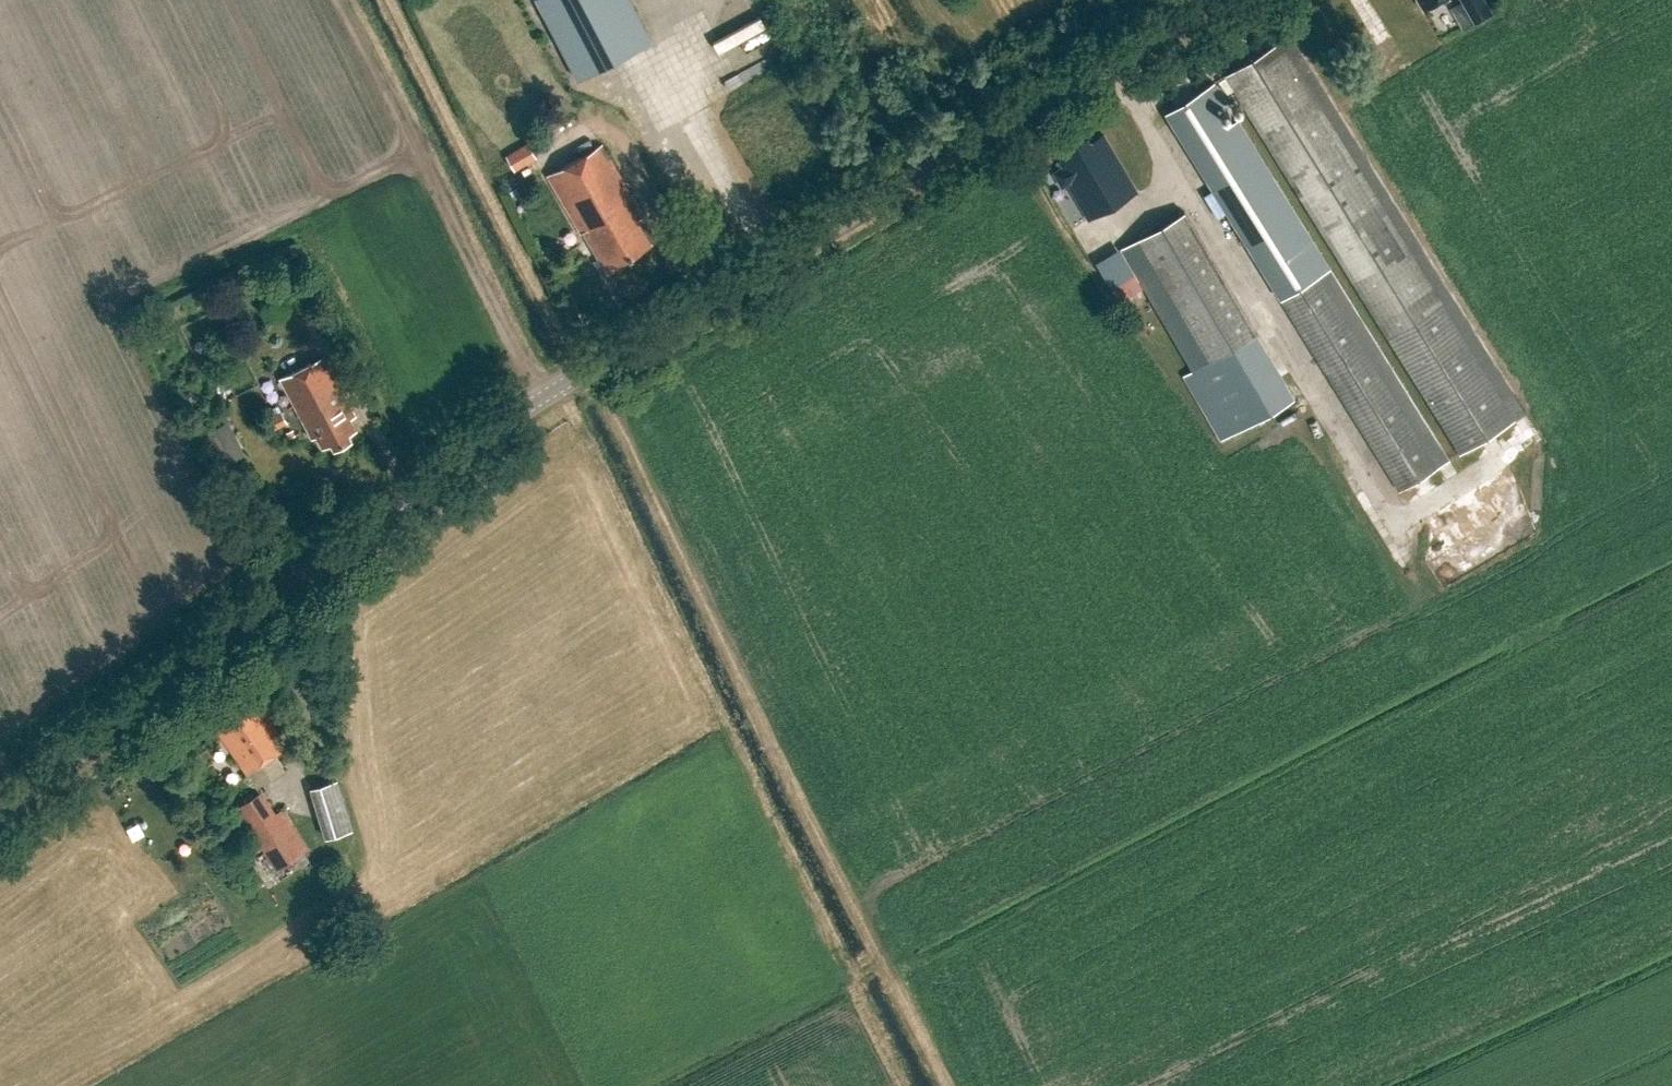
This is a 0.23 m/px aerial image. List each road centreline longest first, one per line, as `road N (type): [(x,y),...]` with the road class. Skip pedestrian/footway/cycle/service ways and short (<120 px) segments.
road 1 (tertiary): [(0,814),(512,417),(1216,0)]

